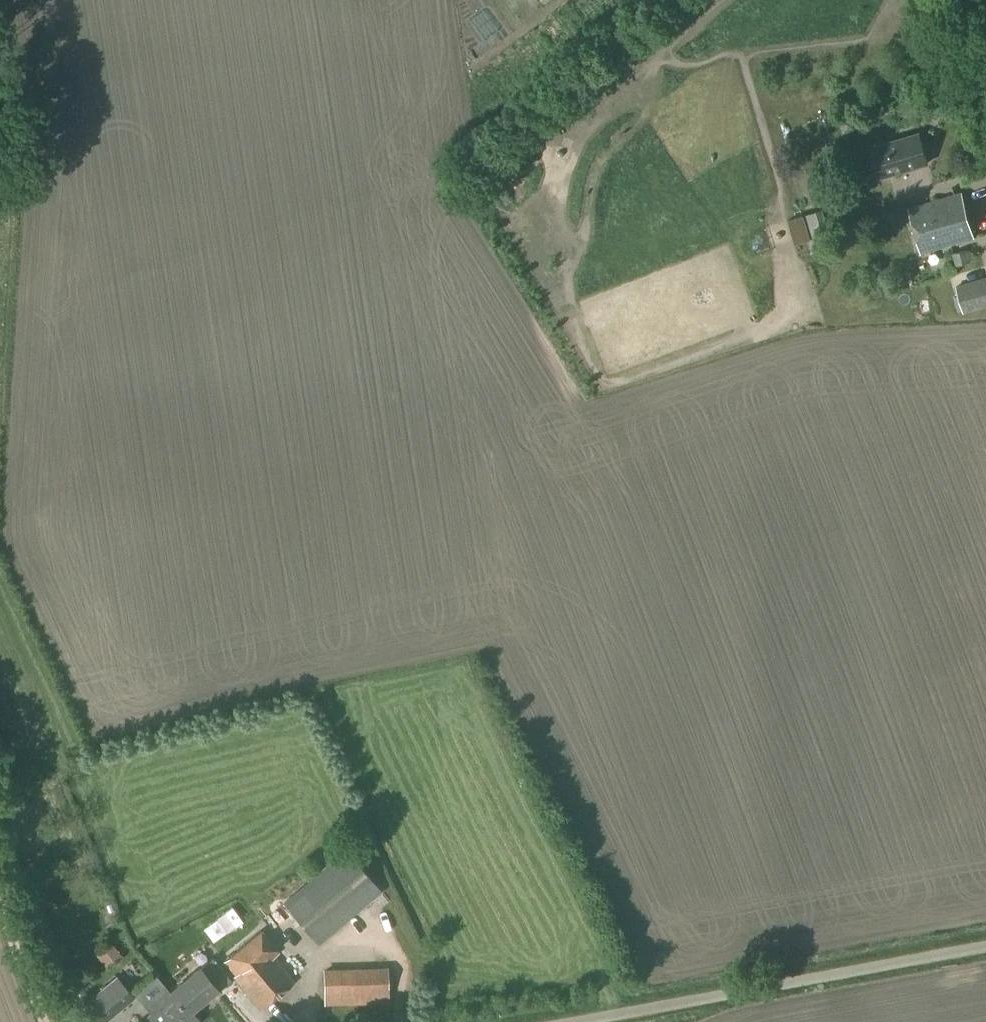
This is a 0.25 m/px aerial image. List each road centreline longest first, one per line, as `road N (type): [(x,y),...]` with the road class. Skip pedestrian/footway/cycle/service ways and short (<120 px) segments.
road 1 (unclassified): [(574,1021),(985,948)]
road 2 (track): [(47,1021),(0,907)]

